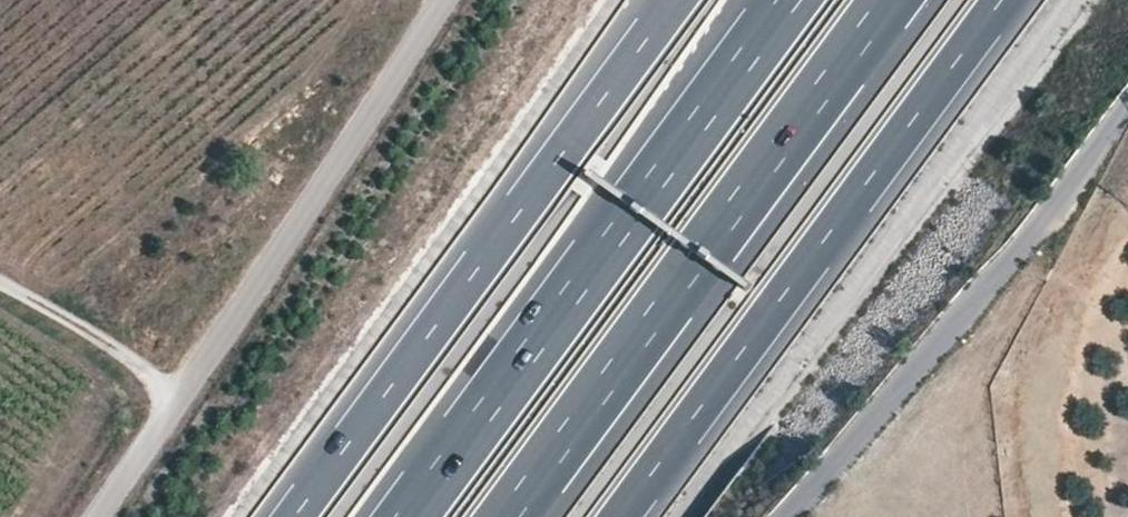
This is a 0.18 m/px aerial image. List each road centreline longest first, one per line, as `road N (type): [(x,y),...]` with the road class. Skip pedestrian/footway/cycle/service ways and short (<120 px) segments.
road 1 (motorway): [(676,0),(294,516)]
road 2 (motorway): [(620,516),(1002,0)]
road 3 (motorway): [(507,516),(889,0)]
road 4 (motorway): [(790,0),(408,516)]
road 5 (residential): [(1127,104),(1020,255),(786,516)]
road 6 (track): [(0,279),(78,324),(173,402)]

